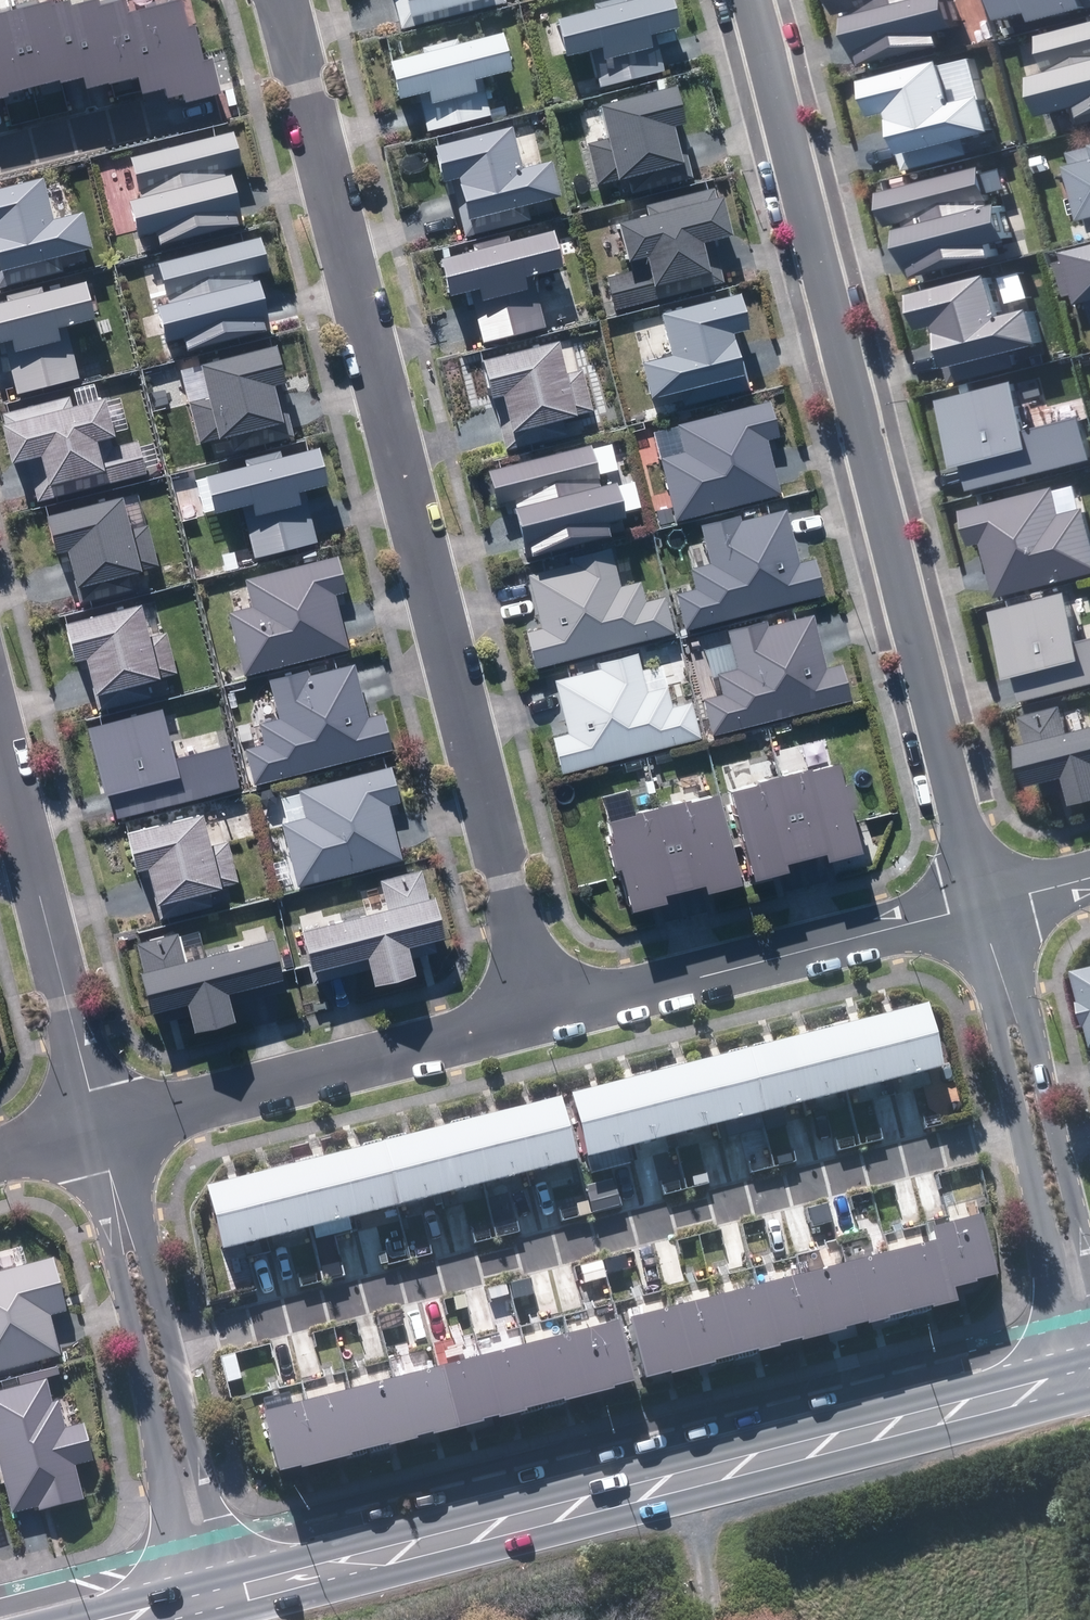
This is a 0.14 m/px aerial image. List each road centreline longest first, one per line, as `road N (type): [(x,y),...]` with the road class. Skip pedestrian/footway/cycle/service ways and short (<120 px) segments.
road 1 (residential): [(542,1016),(279,0)]
road 2 (residential): [(986,908),(761,0)]
road 3 (residential): [(171,1345),(1022,1133)]
road 4 (secondary): [(1079,1367),(238,1583)]
road 5 (residential): [(193,1595),(106,1227),(100,1129)]
road 6 (residential): [(986,908),(542,1016)]
road 7 (residential): [(542,1016),(100,1129)]
road 8 (residential): [(100,1129),(0,736)]
road 9 (residential): [(986,908),(1018,965),(1089,1245)]
road 10 (residential): [(171,1345),(238,1583)]
road 11 (residential): [(1079,1367),(1022,1133)]
road 12 (residential): [(1022,1133),(999,1038),(986,908)]
road 13 (residential): [(100,1129),(138,1219),(171,1345)]
road 14 (residential): [(214,109),(0,160)]

